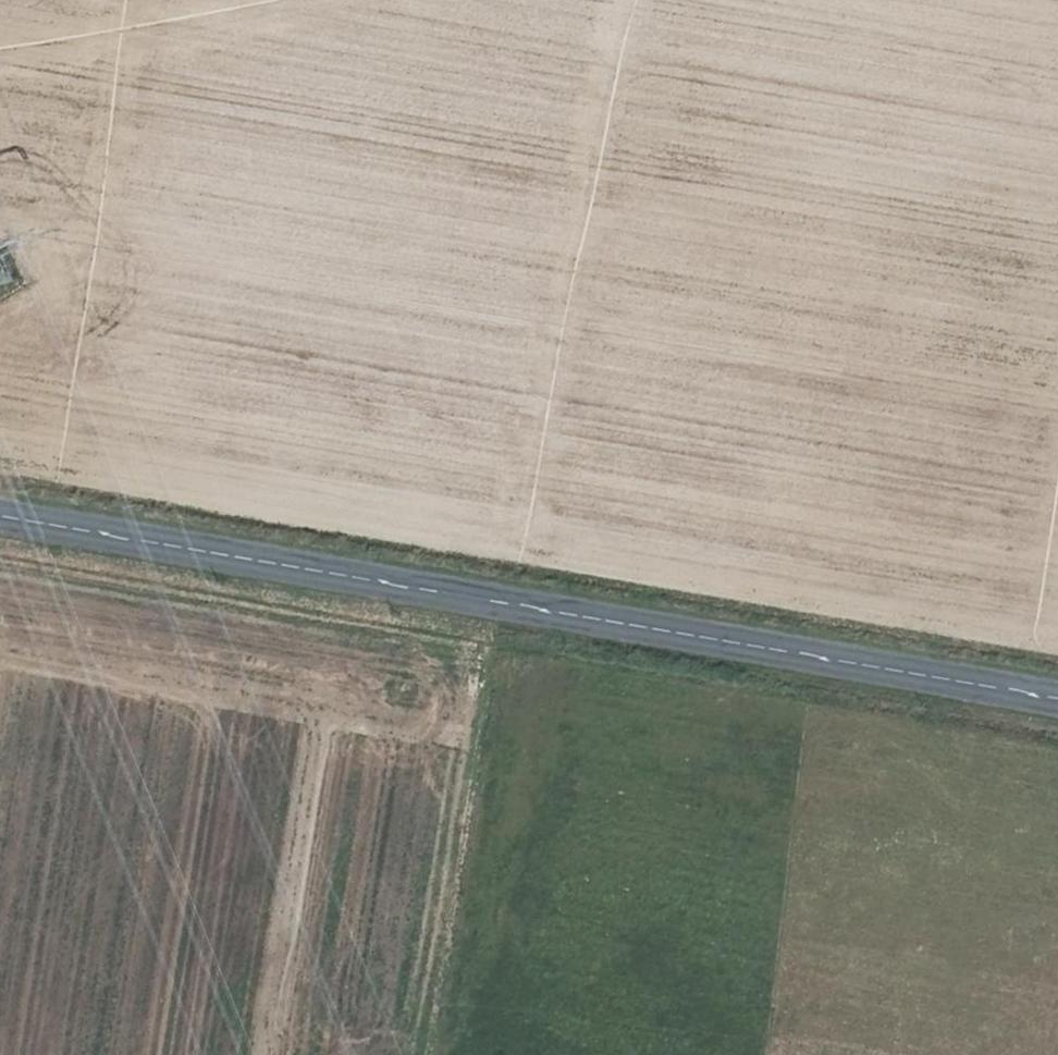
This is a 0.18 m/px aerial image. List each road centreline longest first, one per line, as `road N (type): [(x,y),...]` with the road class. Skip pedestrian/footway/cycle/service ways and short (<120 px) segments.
road 1 (secondary): [(0,524),(1057,706)]

